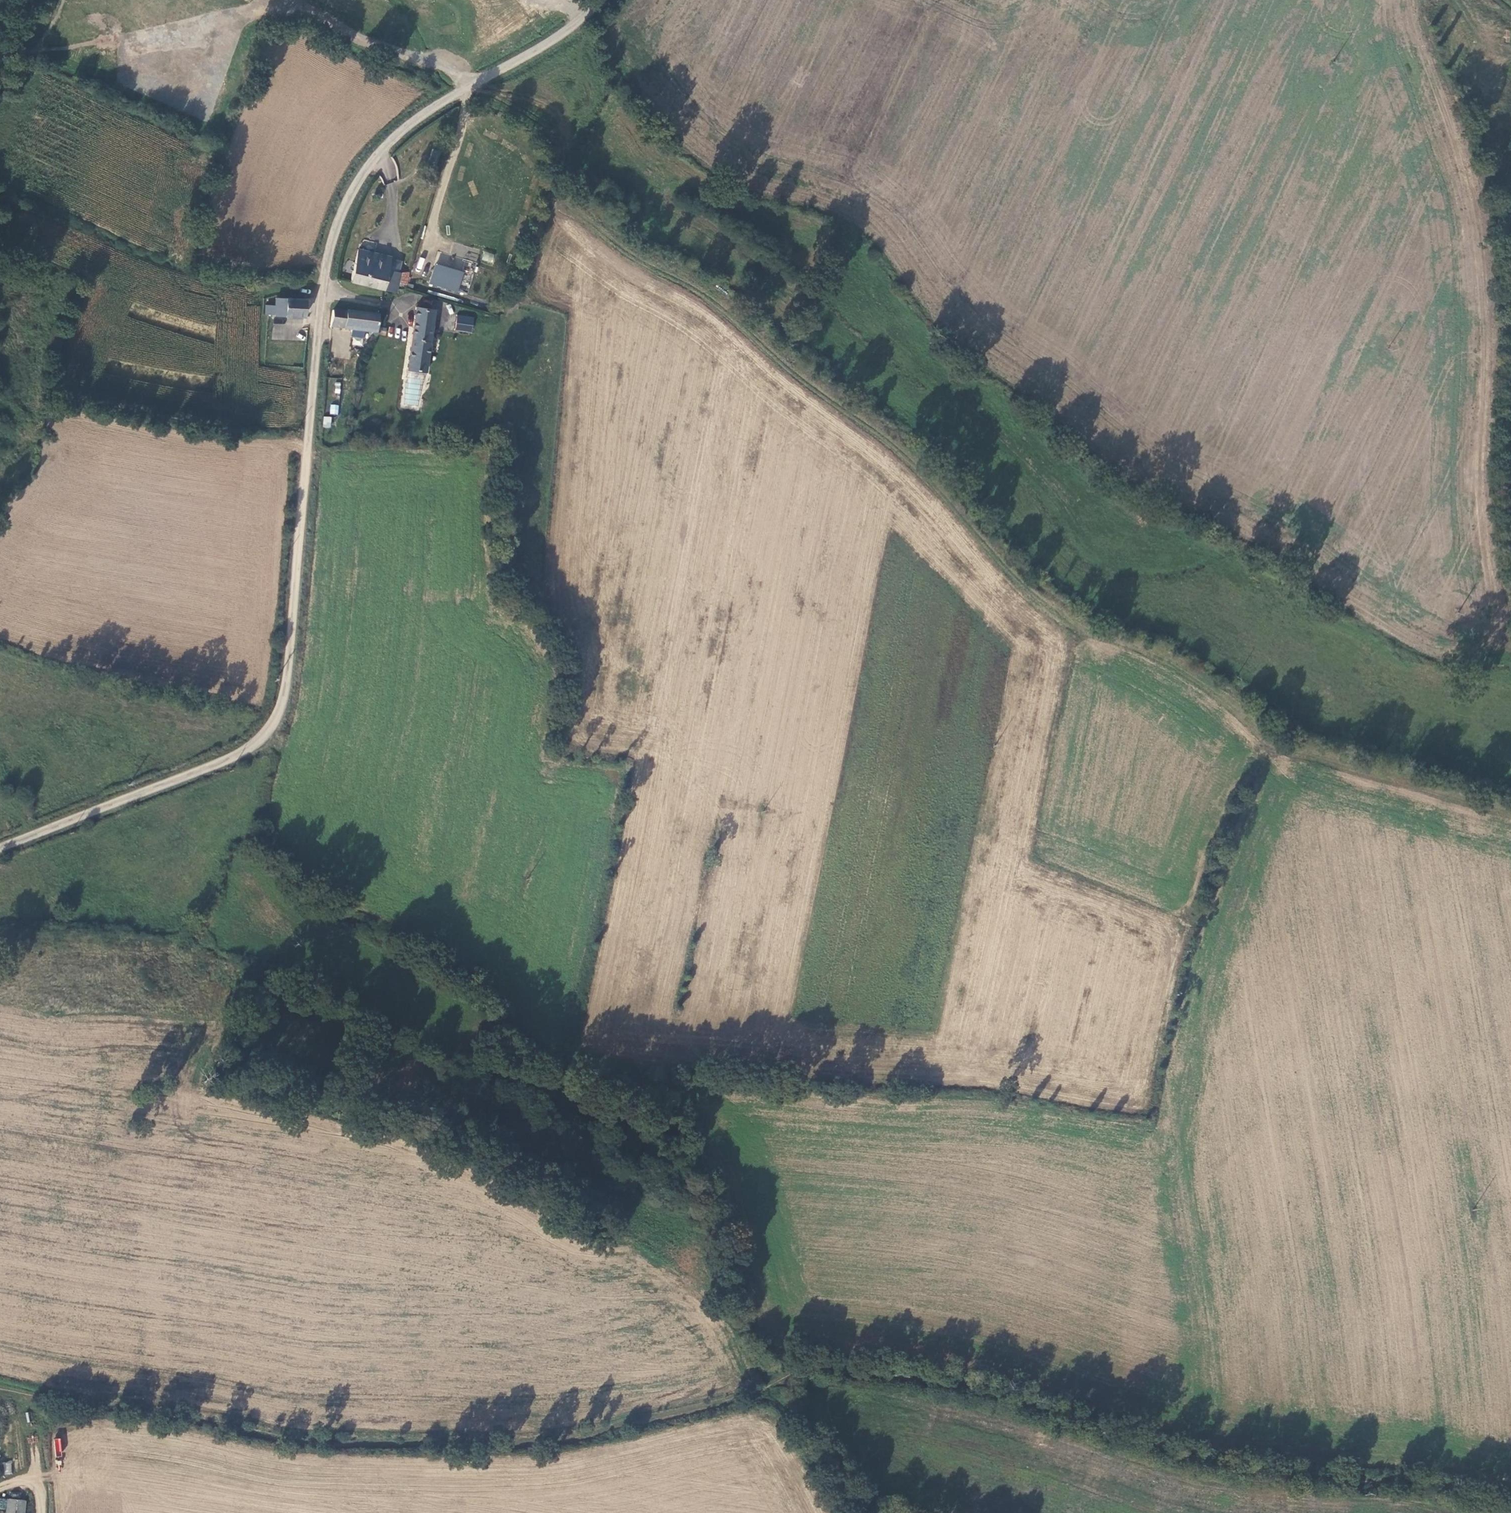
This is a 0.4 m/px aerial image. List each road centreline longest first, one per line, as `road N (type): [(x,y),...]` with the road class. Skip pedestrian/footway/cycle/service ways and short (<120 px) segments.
road 1 (unclassified): [(599,0),(580,20),(389,140),(347,197),(323,278),(281,701),(254,750),(0,845)]
road 2 (unclassified): [(1510,343),(1500,483),(1510,553)]

